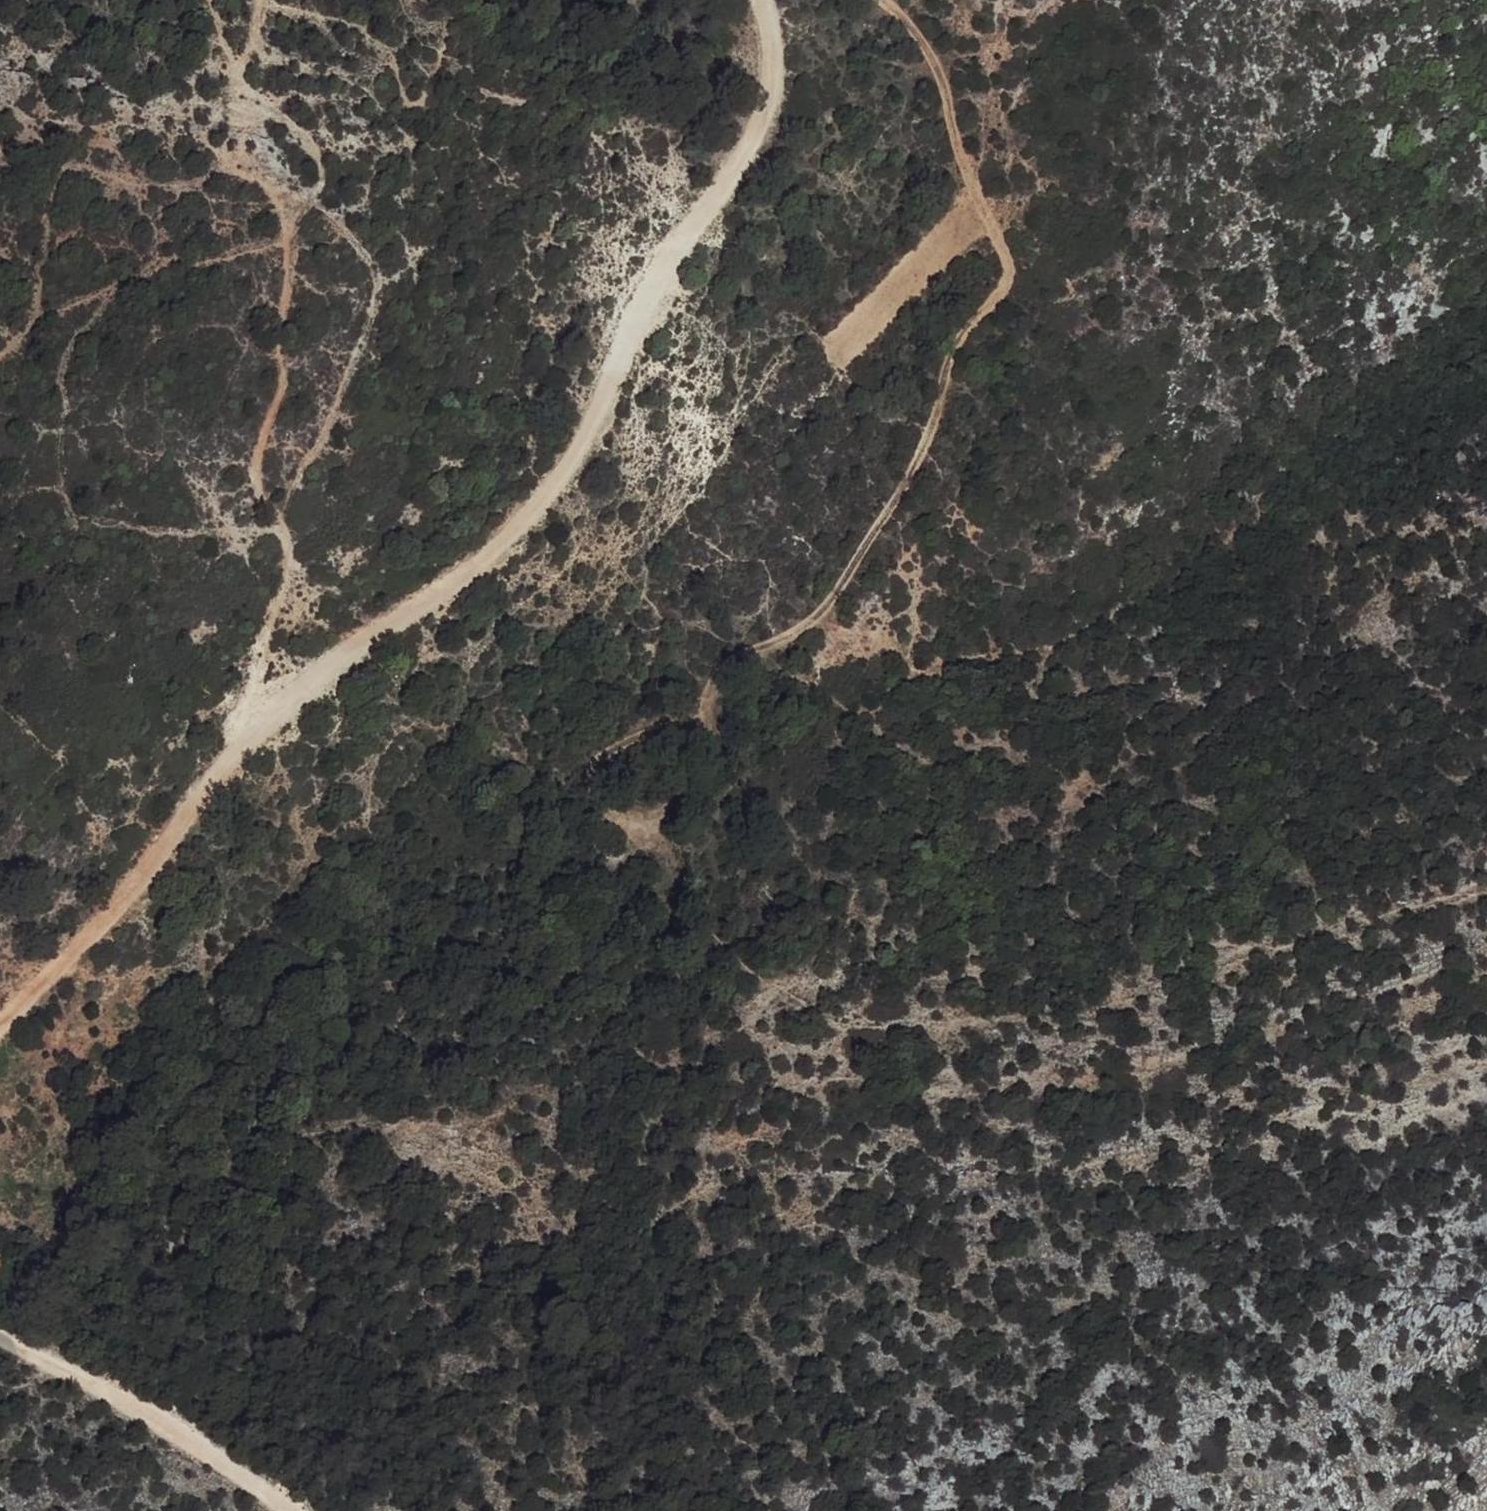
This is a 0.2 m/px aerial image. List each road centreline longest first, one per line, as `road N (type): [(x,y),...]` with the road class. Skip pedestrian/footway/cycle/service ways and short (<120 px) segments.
road 1 (track): [(766,0),(776,64),(751,166),(640,308),(599,439),(504,553),(257,734),(0,1034)]
road 2 (track): [(638,823),(594,800),(593,771),(672,725),(713,680),(838,595),(935,420),(949,360),(1005,292),(1004,259),(952,130),(939,72),(882,0)]
road 3 (track): [(295,1510),(198,1443),(0,1328)]

